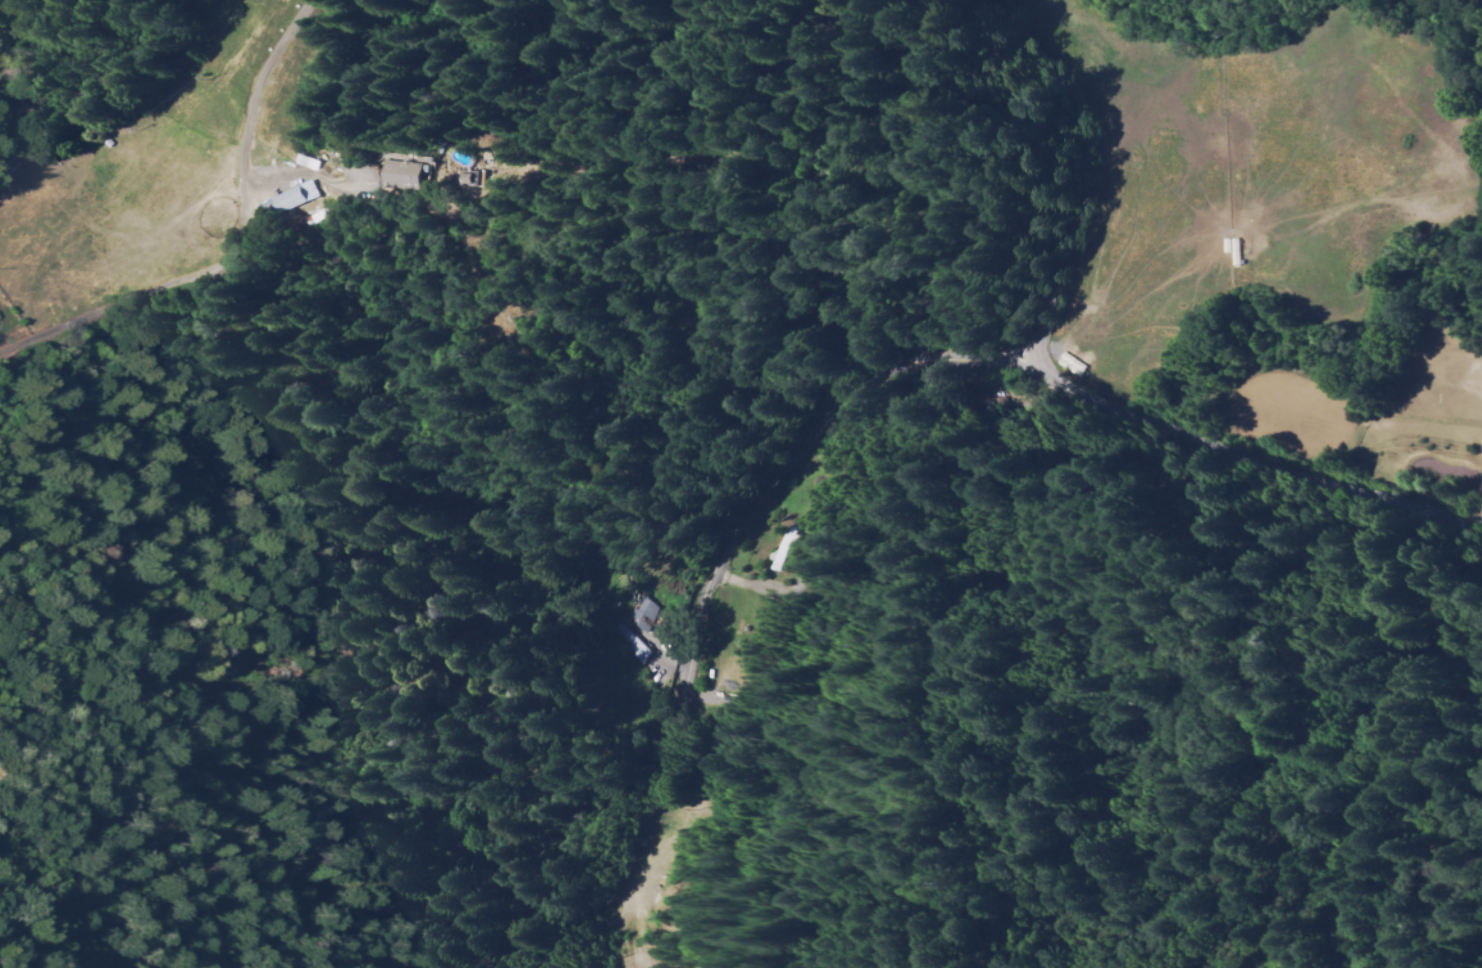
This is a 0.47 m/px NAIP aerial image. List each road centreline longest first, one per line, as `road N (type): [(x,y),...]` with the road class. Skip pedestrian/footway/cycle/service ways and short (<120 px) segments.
road 1 (tertiary): [(1481,544),(1405,506),(1249,460),(1015,367),(1073,215),(1079,155),(1068,114),(995,0)]
road 2 (tertiary): [(521,967),(595,887),(626,835),(720,540),(754,471),(825,395),(868,366),(927,356),(1015,367)]

